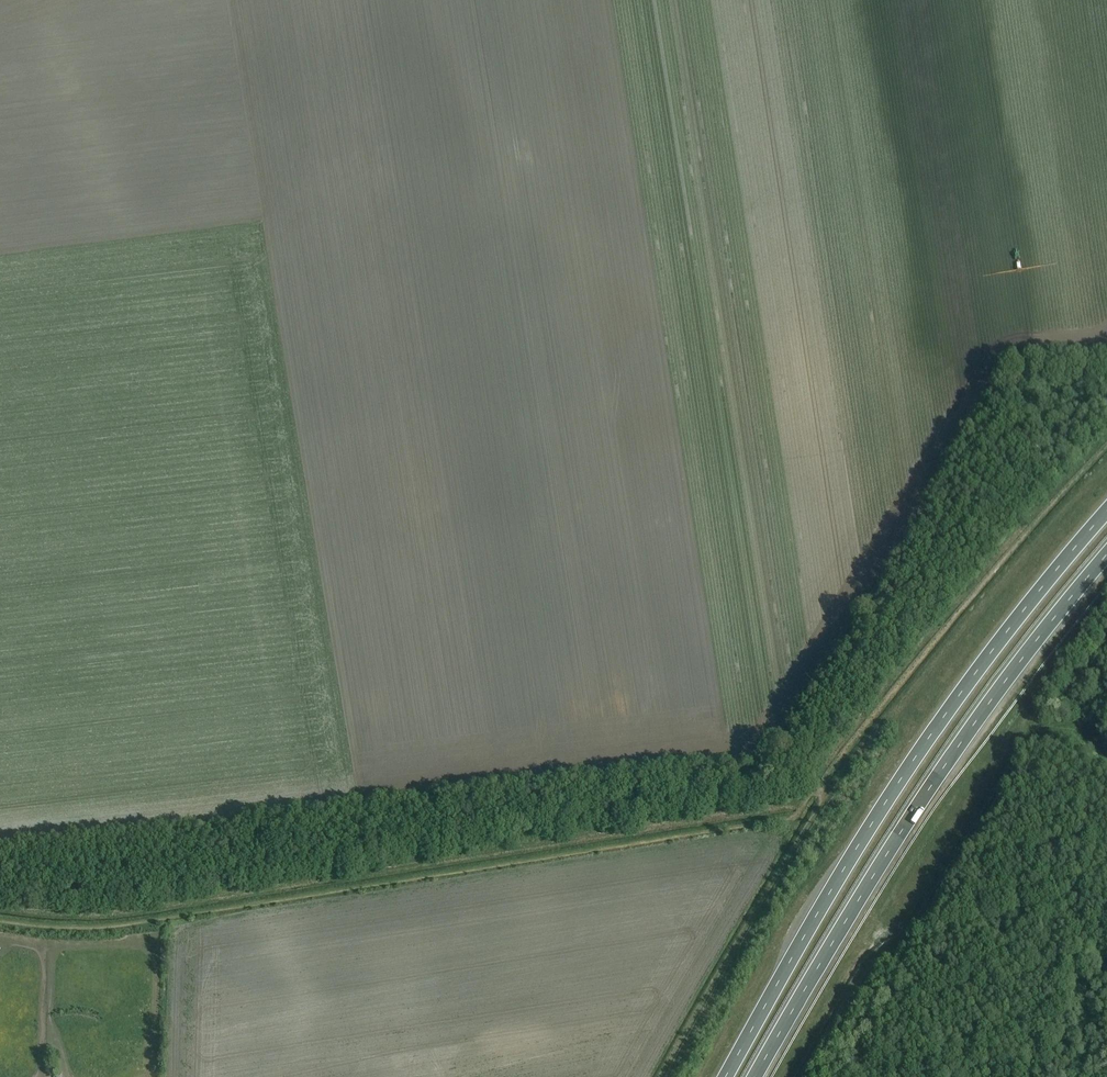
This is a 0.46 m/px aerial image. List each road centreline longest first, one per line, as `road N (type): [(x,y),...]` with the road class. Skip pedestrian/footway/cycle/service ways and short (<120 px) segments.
road 1 (trunk): [(1106,512),(1037,593),(900,782),(726,1076)]
road 2 (trunk): [(756,1076),(924,796),(1106,553)]
road 3 (track): [(1106,663),(1101,657),(912,949),(869,964),(805,1076)]

